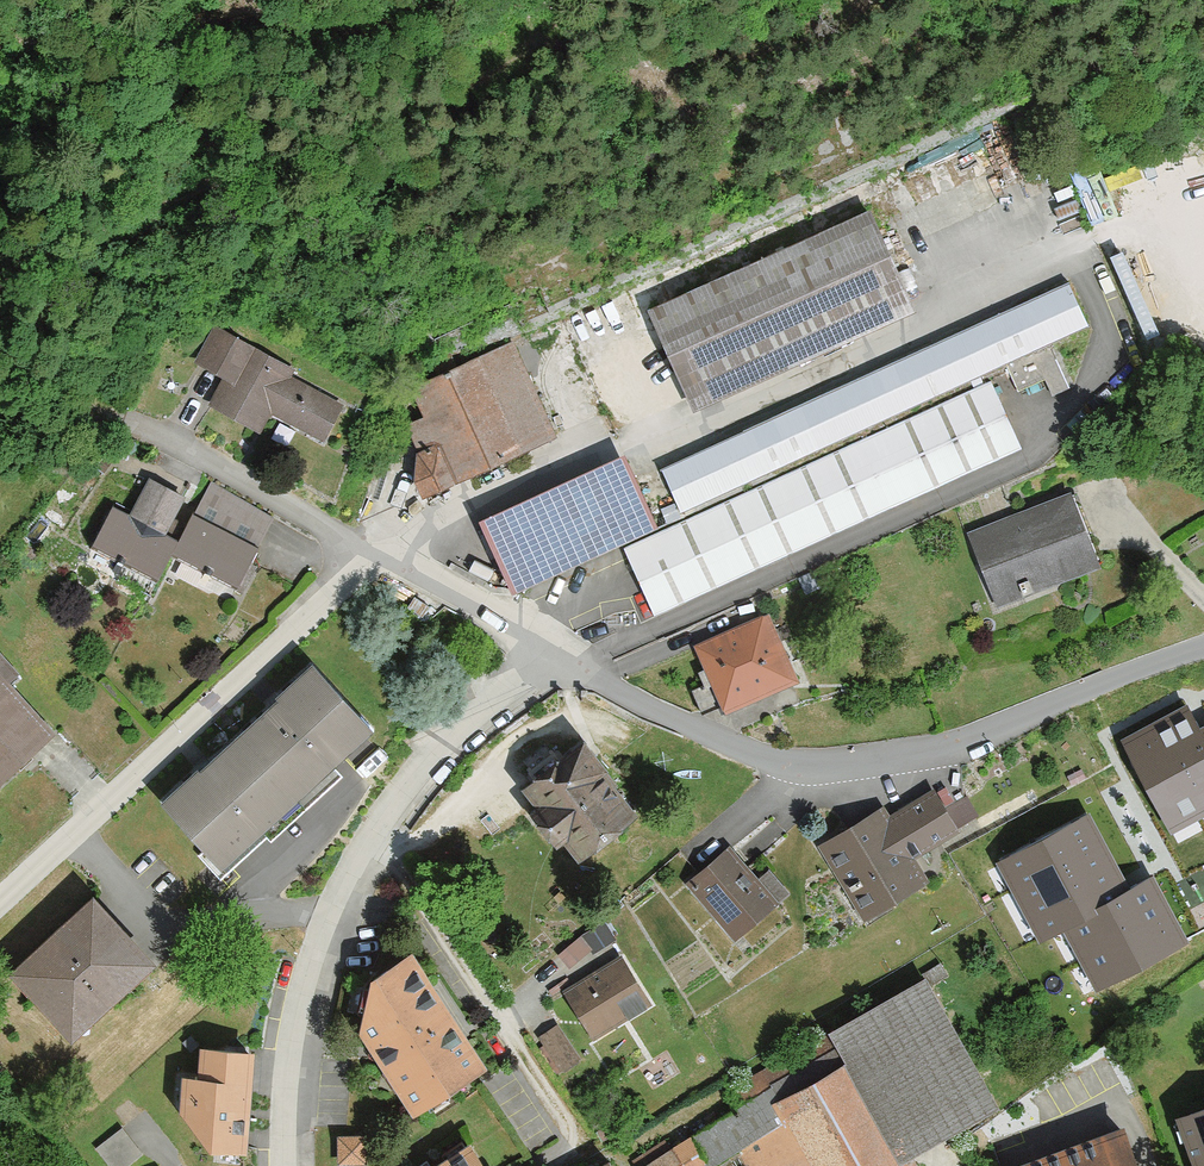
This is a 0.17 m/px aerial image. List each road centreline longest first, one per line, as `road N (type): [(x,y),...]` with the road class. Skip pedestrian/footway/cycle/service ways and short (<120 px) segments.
road 1 (track): [(0,280),(223,175),(440,102),(558,40),(620,62),(695,63),(791,34),(862,0)]
road 2 (residential): [(1203,648),(915,753),(825,763),(748,752),(599,681),(560,652)]
road 3 (residential): [(287,1165),(306,984),(330,907),(411,781),(560,652)]
road 4 (residential): [(0,899),(380,553)]
road 5 (residential): [(0,383),(79,400),(150,430),(380,553)]
road 6 (residential): [(560,652),(380,553)]

